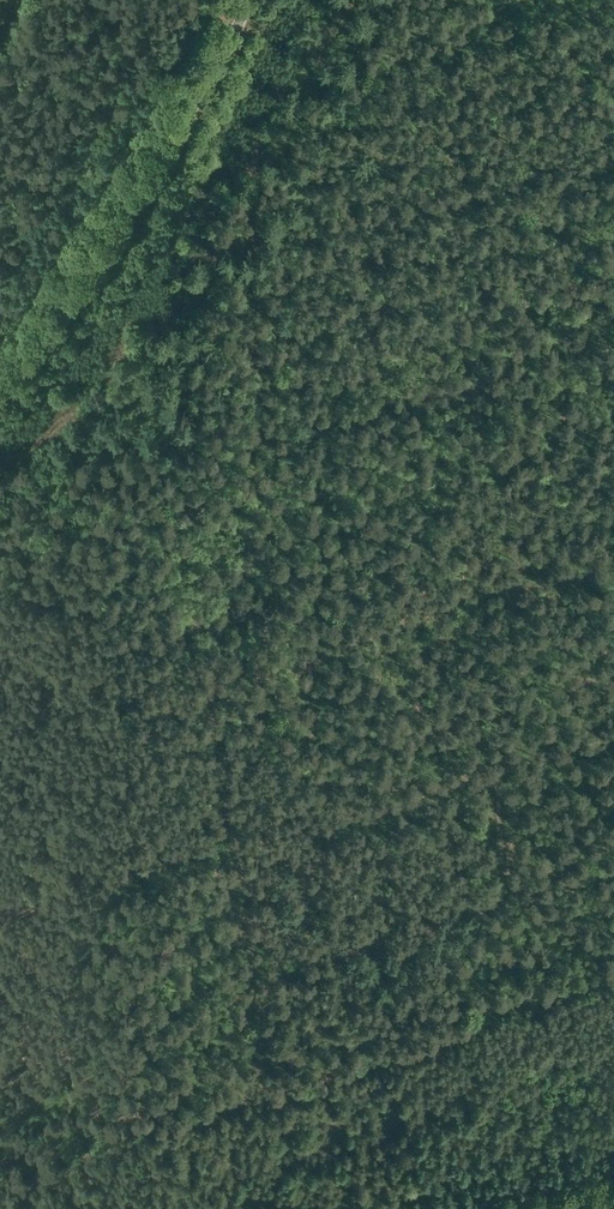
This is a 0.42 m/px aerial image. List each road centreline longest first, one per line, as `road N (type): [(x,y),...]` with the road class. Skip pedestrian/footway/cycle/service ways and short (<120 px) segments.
road 1 (tertiary): [(0,385),(65,310),(193,107),(249,0)]
road 2 (track): [(613,1168),(484,1208)]

